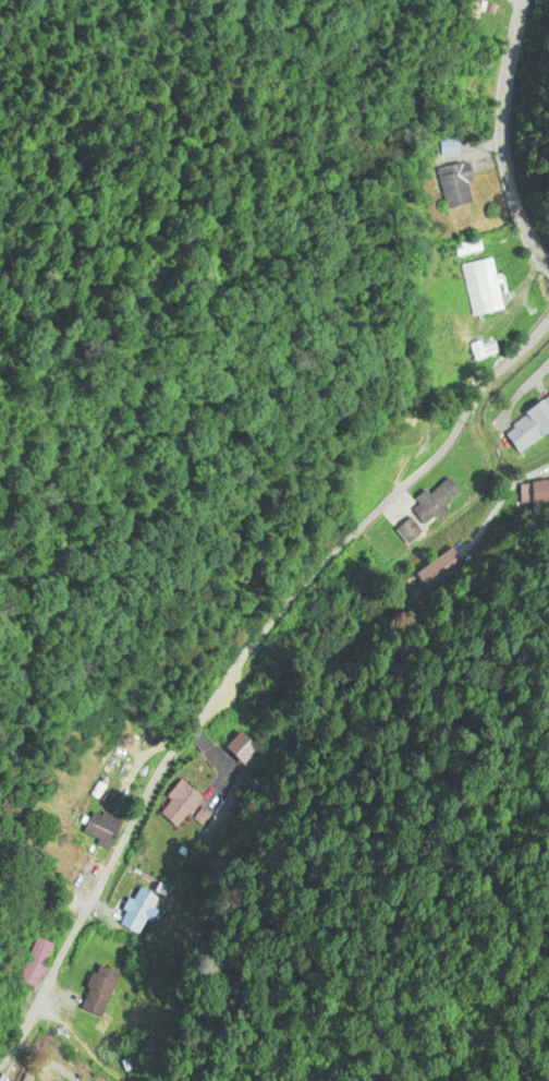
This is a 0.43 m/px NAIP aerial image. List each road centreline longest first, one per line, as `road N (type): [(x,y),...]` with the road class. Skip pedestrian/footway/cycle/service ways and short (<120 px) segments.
road 1 (residential): [(0,969),(110,760),(548,317)]
road 2 (secondary): [(525,0),(502,85),(503,149),(510,187),(548,266)]

